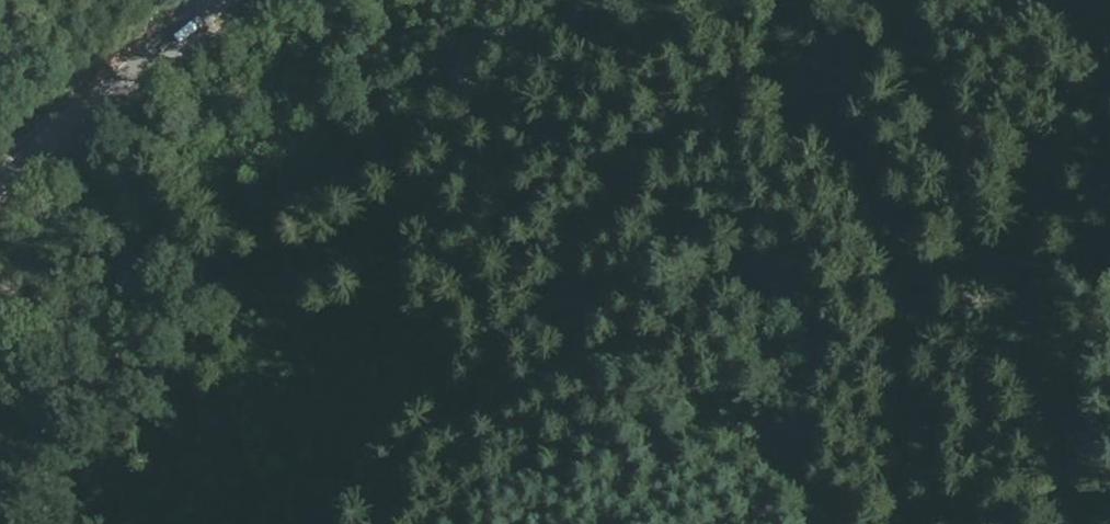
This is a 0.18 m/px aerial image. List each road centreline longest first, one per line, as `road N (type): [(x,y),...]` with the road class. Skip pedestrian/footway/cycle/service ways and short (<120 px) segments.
road 1 (unclassified): [(0,195),(238,0)]

